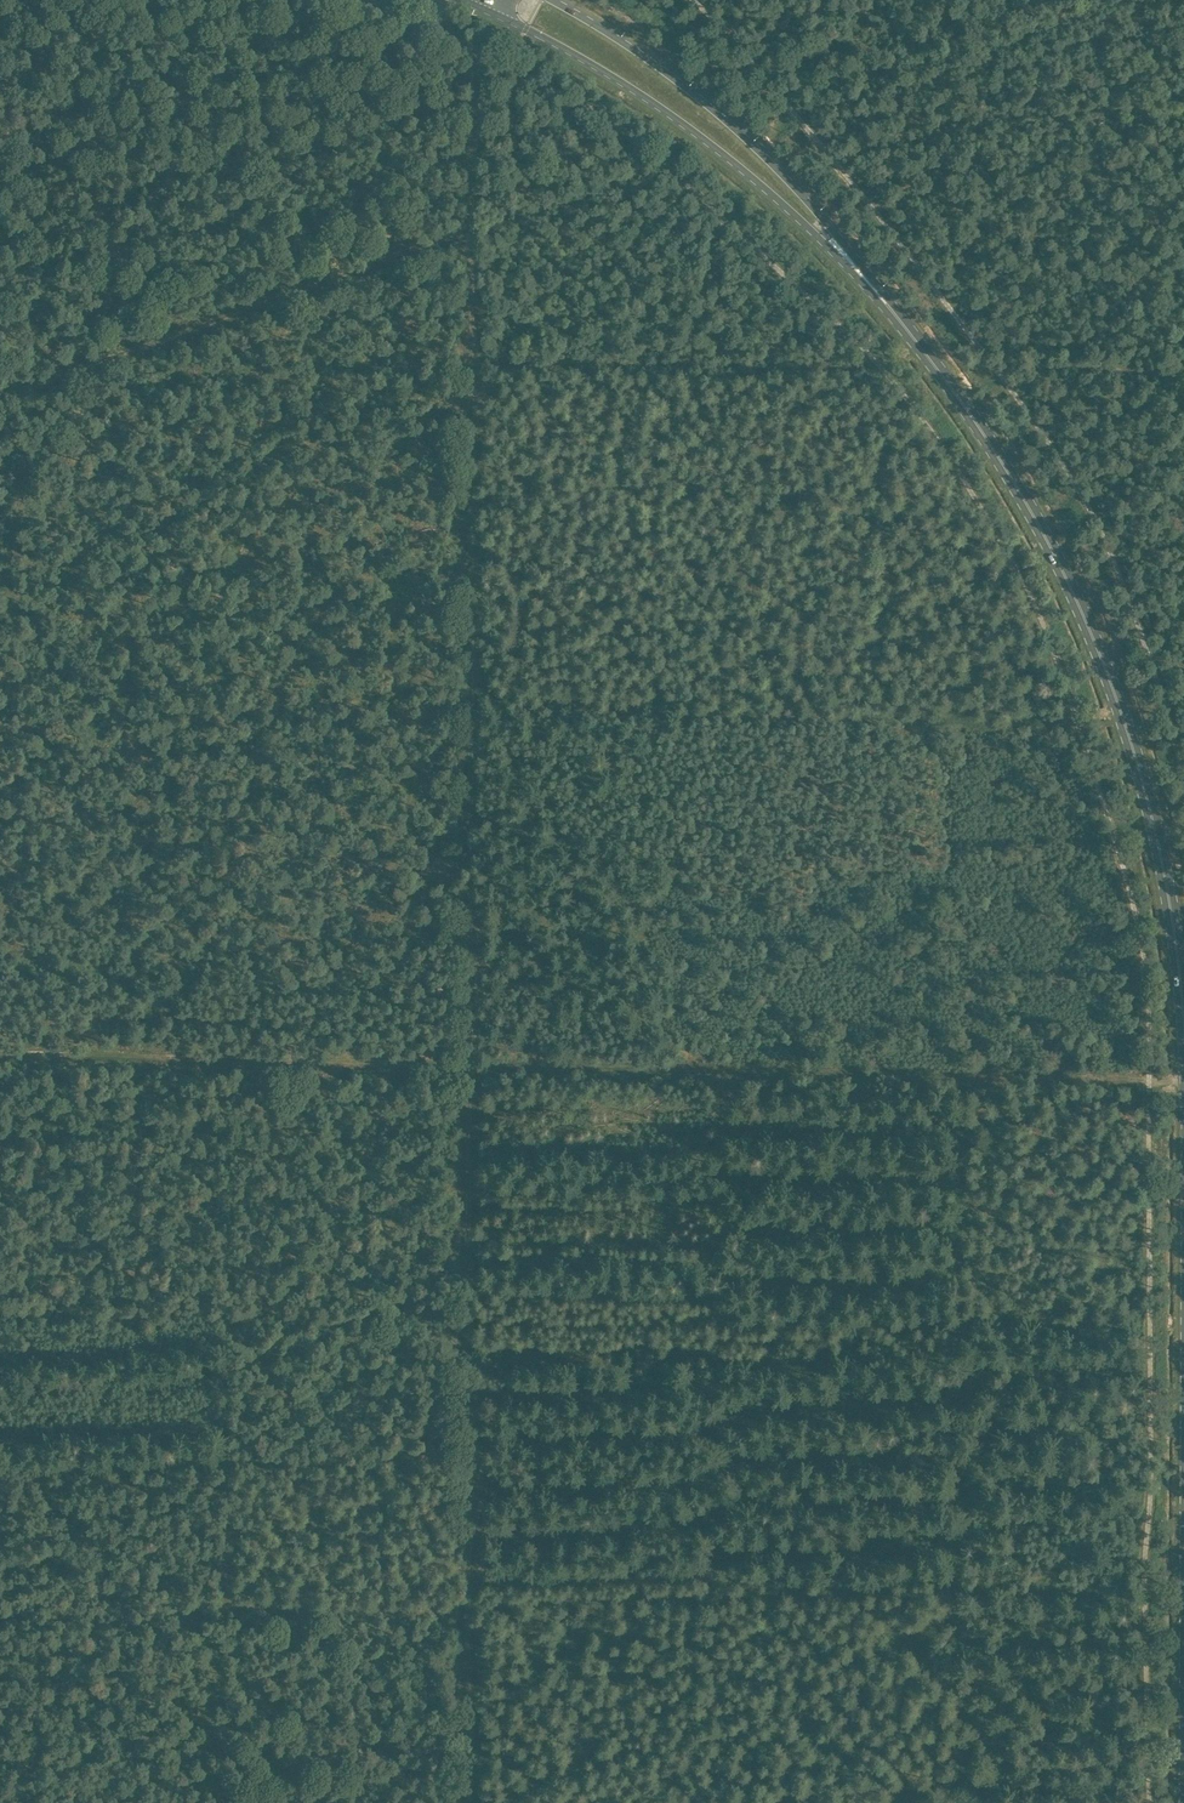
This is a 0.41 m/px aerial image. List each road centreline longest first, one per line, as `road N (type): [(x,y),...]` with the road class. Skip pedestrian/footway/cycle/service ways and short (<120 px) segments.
road 1 (track): [(467,1802),(471,233)]
road 2 (track): [(1183,1083),(0,1053)]
road 3 (primary): [(1183,1022),(1153,823),(1079,607),(992,443),(849,258)]
road 4 (track): [(471,233),(54,376)]
road 5 (primary): [(491,8),(703,140),(849,258)]
road 6 (primary): [(849,258),(820,215),(735,127),(671,71),(557,0)]
road 7 (track): [(478,50),(471,233)]

